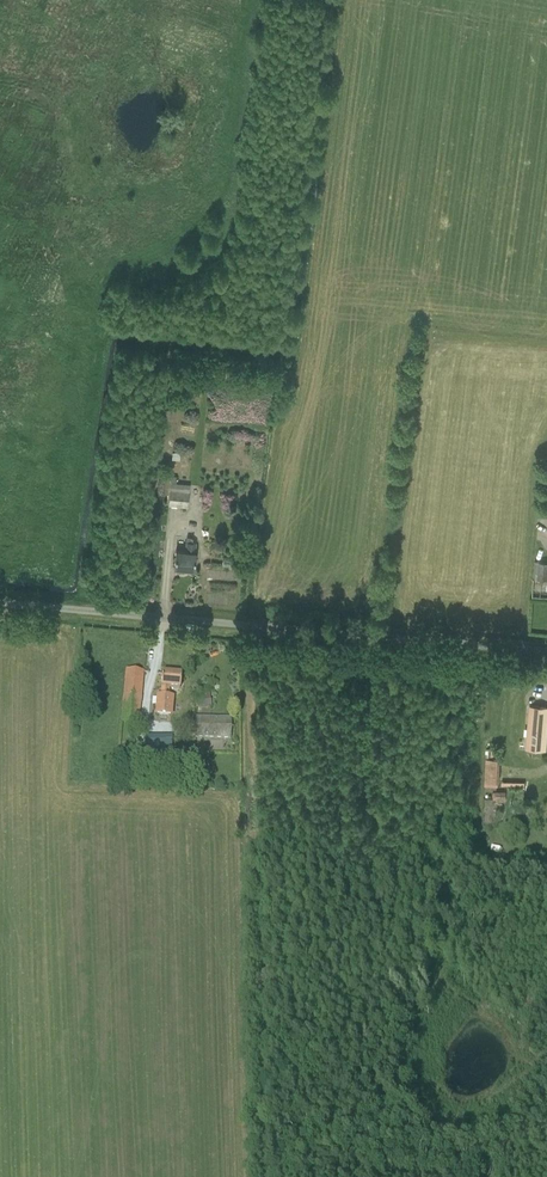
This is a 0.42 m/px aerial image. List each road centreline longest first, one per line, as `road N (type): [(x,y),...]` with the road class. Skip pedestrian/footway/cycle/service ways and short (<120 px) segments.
road 1 (unclassified): [(546,648),(0,600)]

